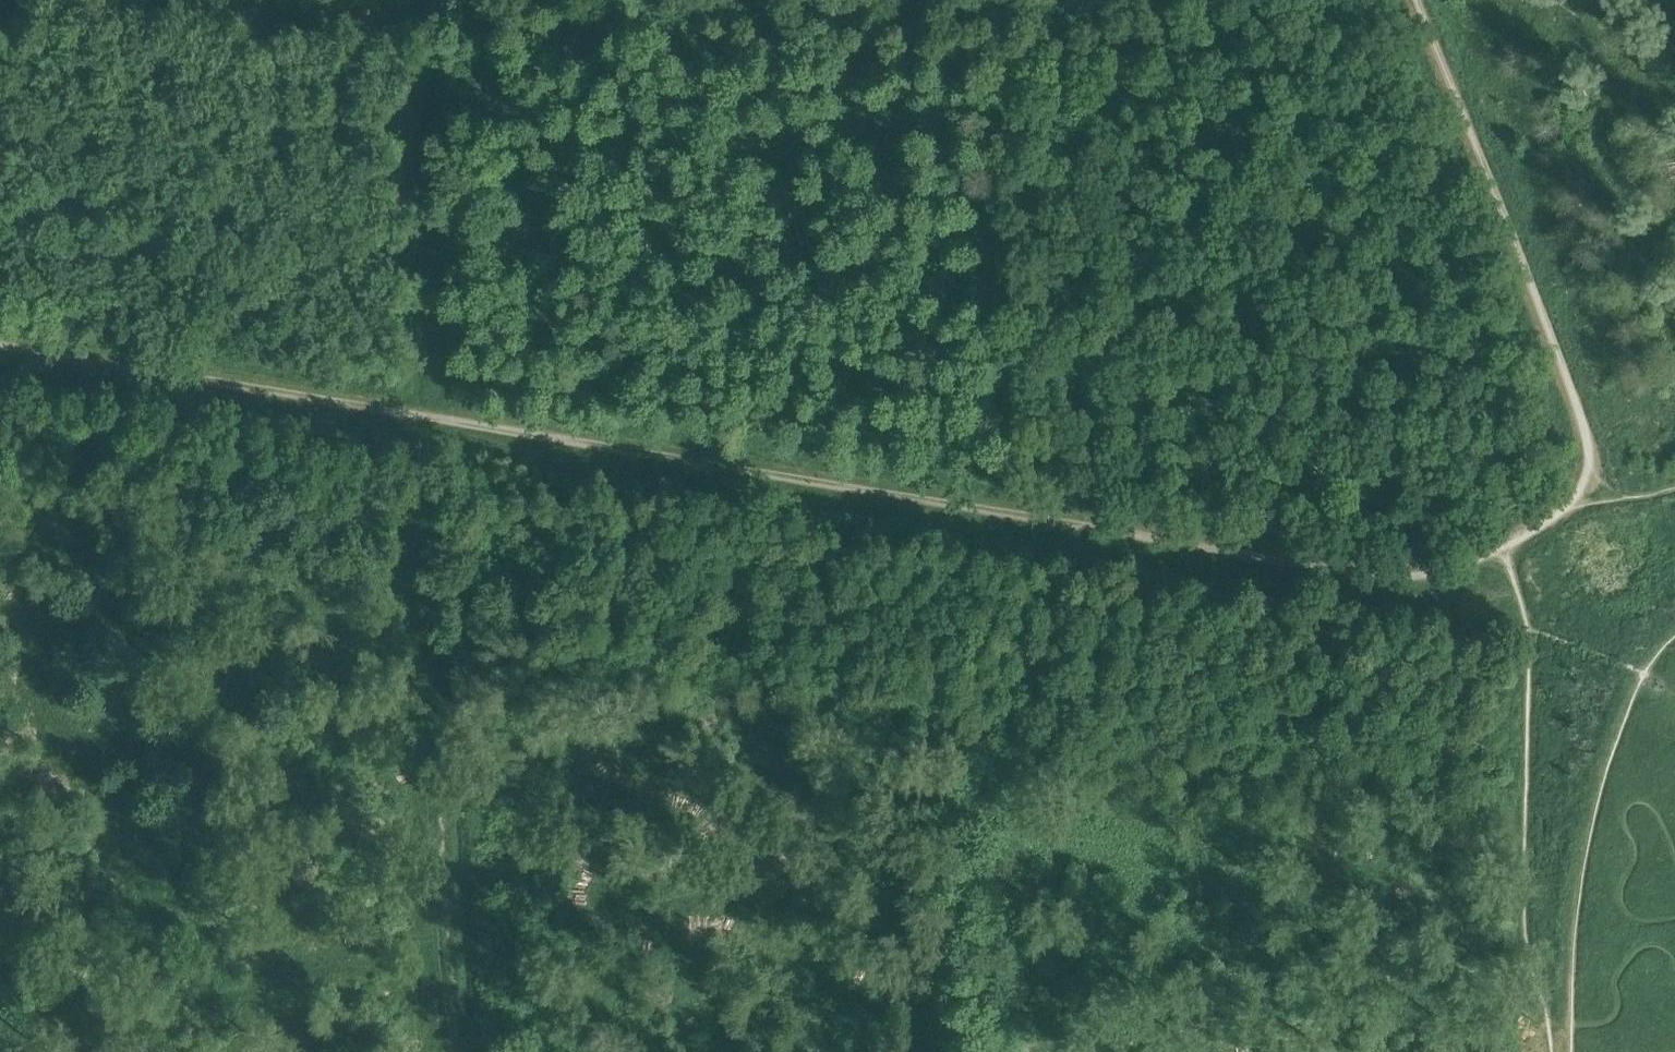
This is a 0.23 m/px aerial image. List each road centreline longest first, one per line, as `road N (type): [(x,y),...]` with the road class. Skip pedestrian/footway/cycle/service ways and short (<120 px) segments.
road 1 (track): [(1502,546),(1419,582),(390,403),(329,424),(0,354)]
road 2 (track): [(1420,0),(1590,443),(1591,465)]
road 3 (track): [(1591,465),(1569,509),(1502,546)]

